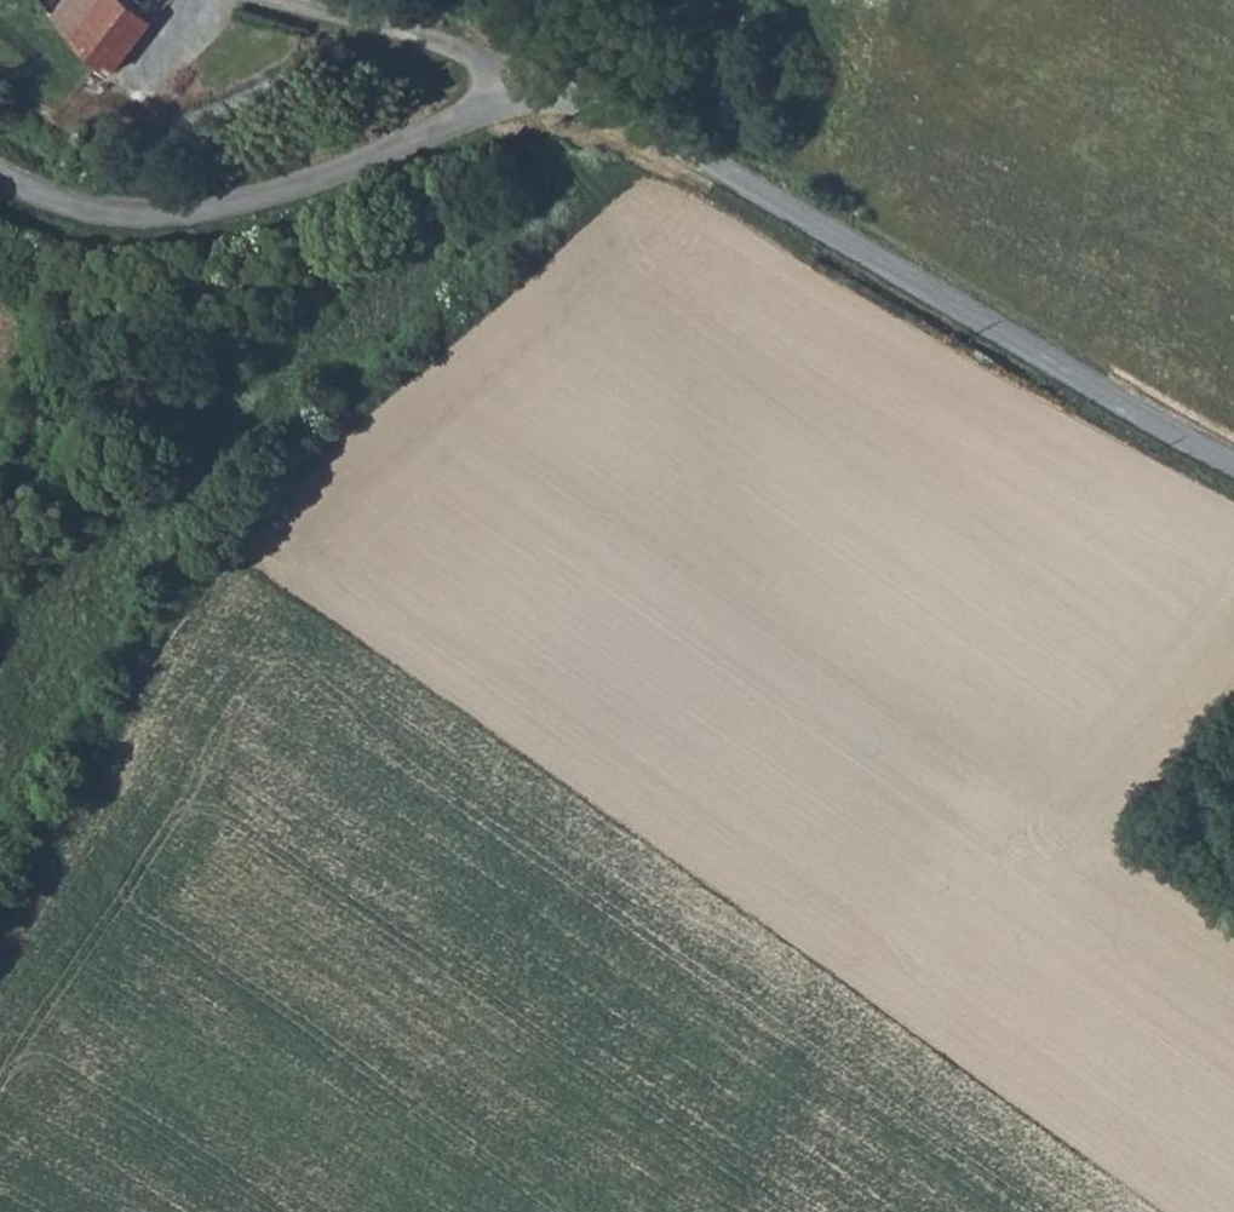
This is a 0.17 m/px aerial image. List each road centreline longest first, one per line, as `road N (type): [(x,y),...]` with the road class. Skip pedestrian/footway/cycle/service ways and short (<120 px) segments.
road 1 (unclassified): [(519,97),(567,97),(638,120),(1233,465)]
road 2 (unclassified): [(519,97),(406,149),(254,202),(148,217),(71,210),(0,179)]

